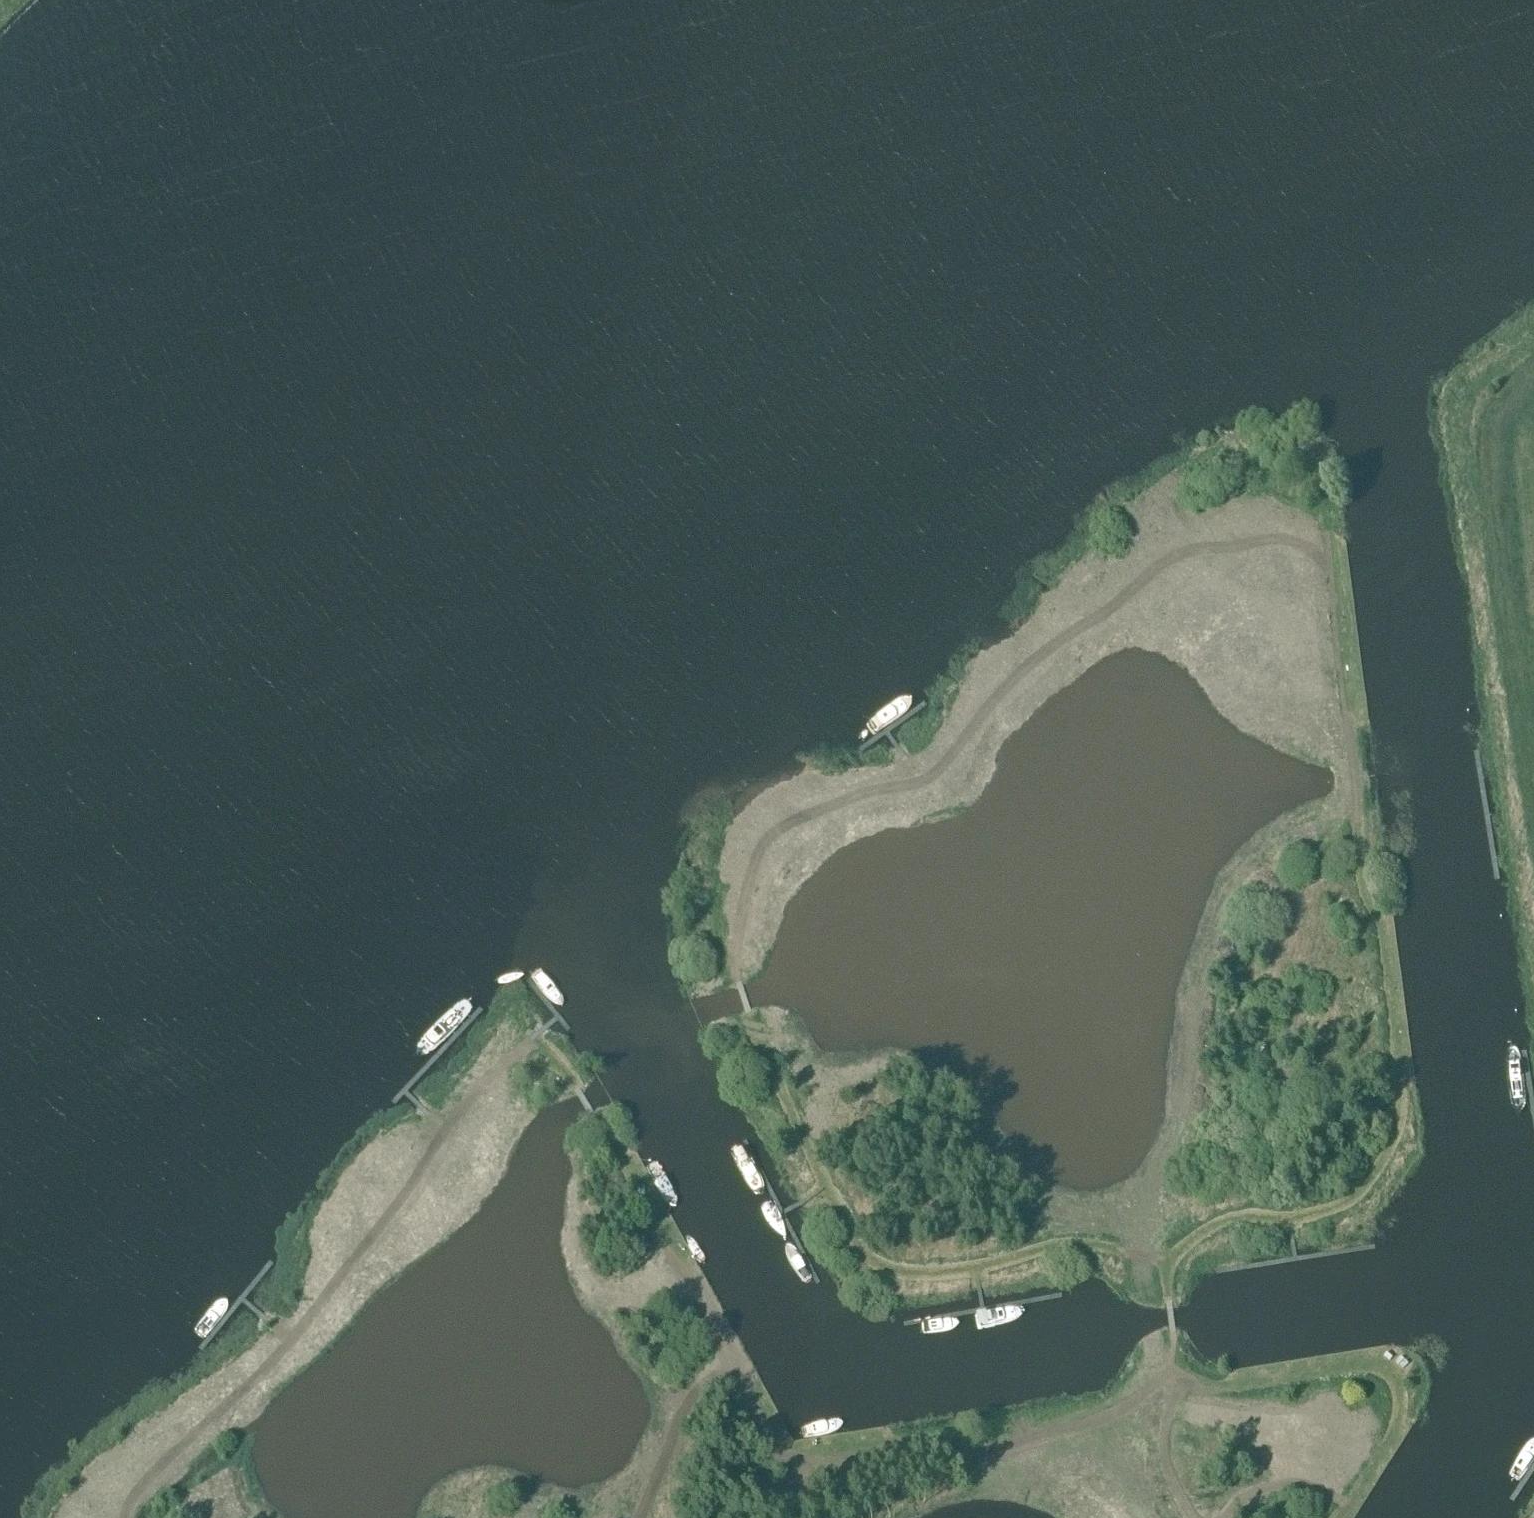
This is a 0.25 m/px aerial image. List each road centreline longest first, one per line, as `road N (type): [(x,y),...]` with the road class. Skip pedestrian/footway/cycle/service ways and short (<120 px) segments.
road 1 (track): [(1533,376),(1498,416),(1491,458),(1533,787)]

